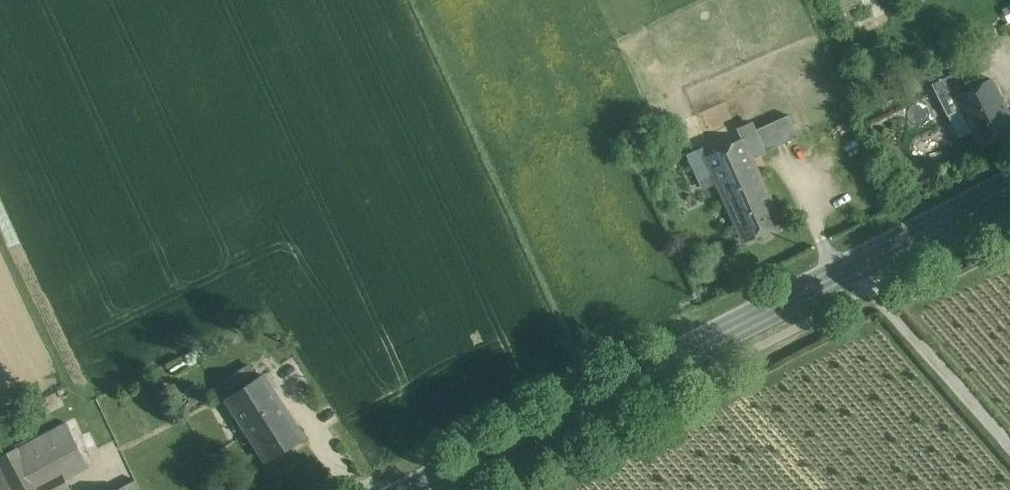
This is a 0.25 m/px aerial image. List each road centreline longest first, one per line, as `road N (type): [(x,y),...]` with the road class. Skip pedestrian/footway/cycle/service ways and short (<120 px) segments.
road 1 (primary): [(1009,185),(421,489)]

